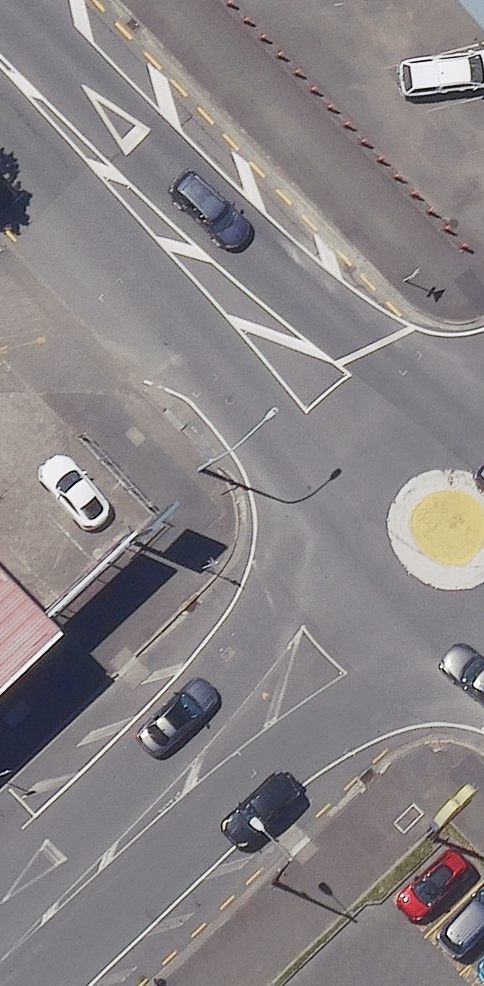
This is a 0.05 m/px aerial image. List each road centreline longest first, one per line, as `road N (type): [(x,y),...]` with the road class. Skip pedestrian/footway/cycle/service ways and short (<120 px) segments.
road 1 (tertiary): [(367,447),(0,54)]
road 2 (unclassified): [(0,962),(364,610)]
road 3 (tertiary): [(364,610),(334,545),(346,476),(367,447)]
road 4 (tertiary): [(483,644),(426,646),(364,610)]
road 5 (tertiary): [(367,447),(433,413),(483,417)]

